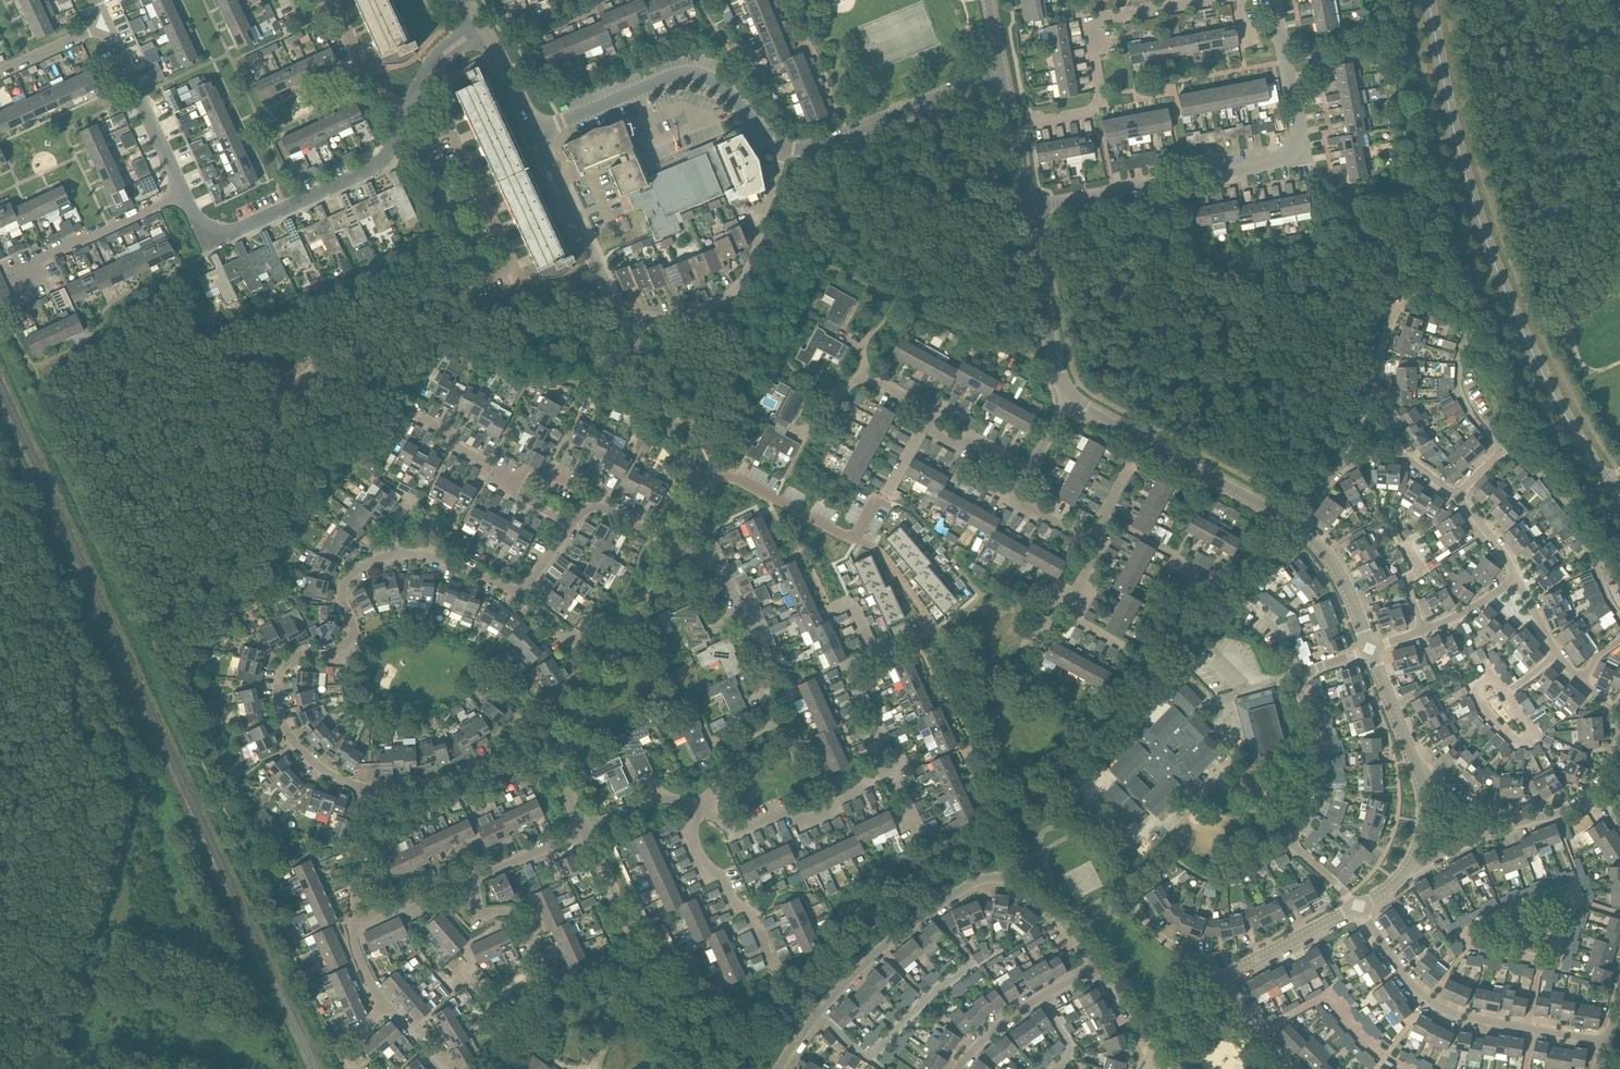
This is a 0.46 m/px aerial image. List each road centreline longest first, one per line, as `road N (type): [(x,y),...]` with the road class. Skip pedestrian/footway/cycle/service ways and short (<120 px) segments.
road 1 (secondary): [(1619,501),(1539,365),(1503,284),(1460,154),(1430,0)]
road 2 (residential): [(1096,966),(1023,887),(983,878),(880,950),(816,1018),(783,1068)]
road 3 (residential): [(1026,208),(1288,155),(1299,129),(1275,0)]
road 4 (residential): [(373,791),(300,749),(282,721),(277,682),(299,654),(339,649),(351,633),(345,582),(400,555)]
road 5 (residential): [(670,544),(724,577),(761,644),(774,714),(734,750),(704,808)]
road 6 (tertiary): [(670,544),(562,747),(564,783),(585,831)]
road 7 (residential): [(1607,1040),(1460,1015),(1422,997),(1360,907)]
road 8 (residential): [(406,106),(379,166),(227,231),(210,232),(179,193)]
road 9 (tertiary): [(585,831),(670,1015),(740,1068)]
road 10 (residential): [(534,130),(696,74),(729,91),(782,148)]
road 11 (residential): [(624,322),(705,308),(746,279),(782,148)]
road 12 (tertiary): [(1297,522),(1085,409),(1069,393)]
road 13 (residential): [(1035,122),(1094,111),(1103,99),(1093,42),(1108,17),(1200,0)]
road 14 (residential): [(469,881),(483,916),(498,911),(519,919),(553,991),(505,1068)]
road 15 (residential): [(782,148),(832,141),(974,81),(1004,80)]
road 16 (tertiary): [(534,130),(624,322)]
road 17 (residential): [(882,770),(801,820),(783,813),(737,827),(704,808)]
road 18 (residential): [(1619,606),(1590,536),(1504,447)]
road 19 (residential): [(26,284),(20,268),(179,193)]
road 20 (tertiary): [(1069,393),(1052,354),(1026,208)]
road 21 (residential): [(775,967),(750,909),(736,906),(693,837),(704,808)]
road 22 (residential): [(179,193),(106,28)]
road 23 (residential): [(693,479),(733,481),(851,539)]
road 24 (tertiary): [(624,322),(693,479)]
road 25 (residential): [(518,744),(444,784),(373,791)]
road 26 (tertiary): [(1226,976),(1360,907)]
road 27 (tertiary): [(1372,648),(1346,582),(1297,522)]
road 28 (residential): [(1373,405),(1398,305),(1413,293),(1438,297)]
road 29 (residential): [(1492,675),(1477,696),(1496,724),(1523,740),(1528,733),(1506,695)]
road 30 (residential): [(851,539),(927,422)]
road 31 (residential): [(872,655),(850,665),(880,729),(874,747),(882,770)]
road 32 (residential): [(509,492),(495,484),(501,472),(457,450),(451,432),(417,414)]
road 33 (residential): [(406,106),(374,90),(335,0)]
road 34 (residential): [(1026,468),(1011,497),(1099,546)]
road 35 (residential): [(1126,893),(1154,930),(1226,976)]
road 36 (tertiary): [(1026,208),(1004,80)]
road 37 (residential): [(1415,758),(1480,809),(1525,821)]
road 38 (residential): [(1212,586),(1103,518)]
road 39 (residential): [(469,881),(585,831)]
road 40 (residential): [(585,831),(649,801),(704,808)]
road 41 (residential): [(400,555),(477,572),(518,595)]
road 42 (residential): [(1409,866),(1525,821)]
road 43 (residential): [(1504,447),(1464,401),(1459,363),(1467,344)]

